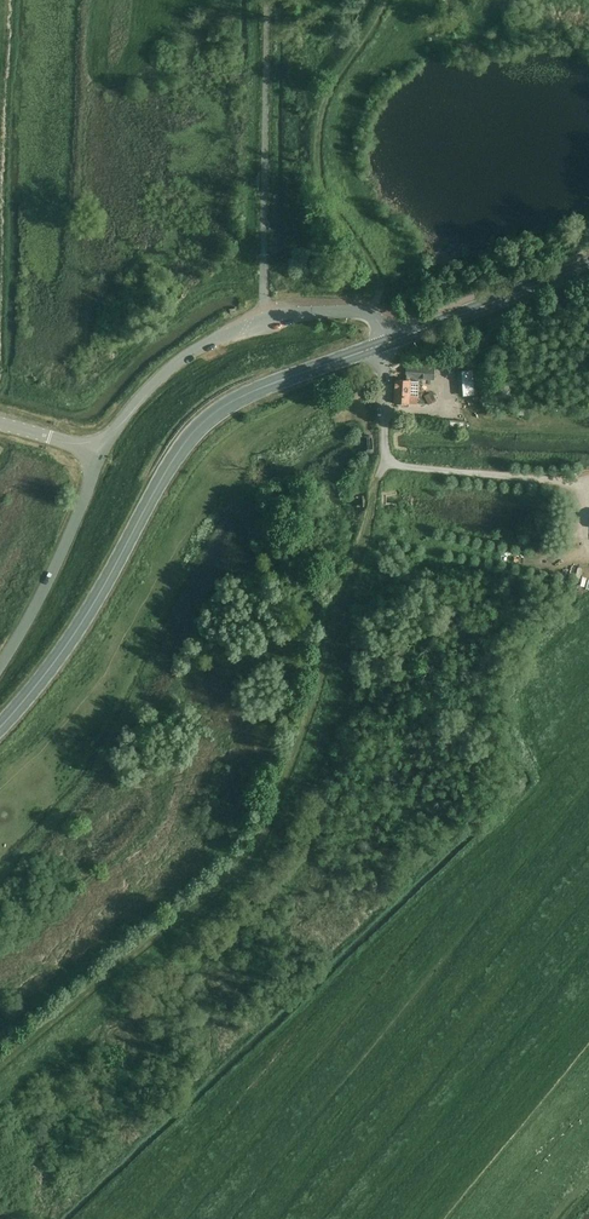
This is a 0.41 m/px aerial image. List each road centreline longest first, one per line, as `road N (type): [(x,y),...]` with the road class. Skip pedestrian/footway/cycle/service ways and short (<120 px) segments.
road 1 (track): [(384,462),(275,813),(257,846),(237,873),(0,1067)]
road 2 (primary): [(0,725),(59,660),(194,430),(241,397),(387,342)]
road 3 (track): [(378,307),(373,268),(330,200),(319,139),(329,99),(387,0)]
road 4 (unclassified): [(0,665),(65,547),(98,453)]
road 5 (primary): [(588,264),(387,342)]
road 6 (track): [(384,462),(588,486)]
road 7 (unclassified): [(98,453),(173,364),(246,326)]
road 8 (unclassified): [(387,342),(380,323),(358,312),(291,312),(246,326)]

